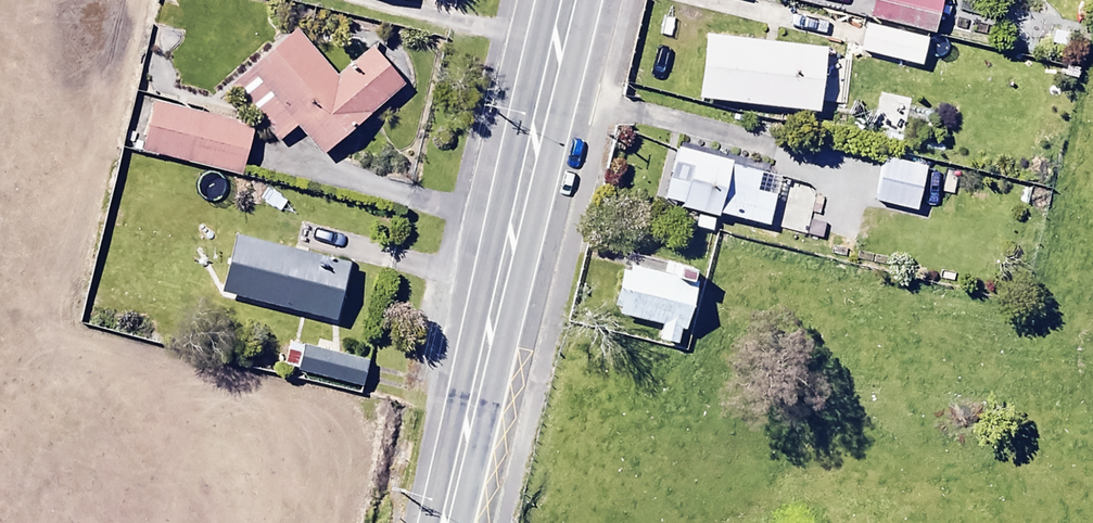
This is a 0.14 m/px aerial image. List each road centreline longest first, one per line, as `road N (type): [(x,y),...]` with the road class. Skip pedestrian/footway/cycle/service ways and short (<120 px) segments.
road 1 (trunk): [(569,0),(444,522)]

